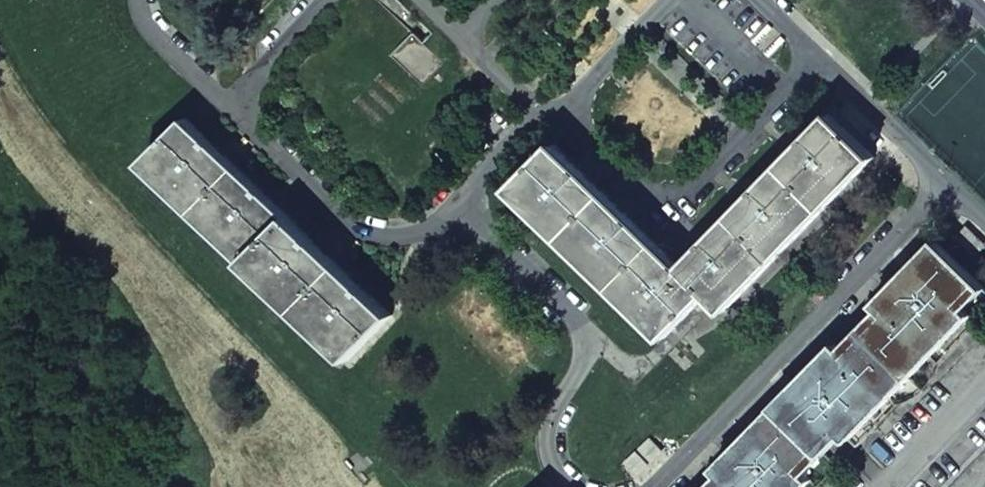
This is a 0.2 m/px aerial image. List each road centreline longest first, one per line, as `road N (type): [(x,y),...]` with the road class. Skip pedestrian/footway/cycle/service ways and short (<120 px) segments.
road 1 (residential): [(140,0),(147,25),(165,45),(372,234),(421,247),(456,209)]
road 2 (residential): [(655,486),(945,185)]
road 3 (residential): [(456,209),(593,348),(548,451),(569,486)]
road 4 (residential): [(755,0),(945,185)]
road 5 (residential): [(421,0),(529,105),(564,115)]
road 6 (residential): [(564,115),(675,0)]
road 7 (residential): [(984,376),(878,486)]
road 8 (residential): [(456,209),(564,115)]

